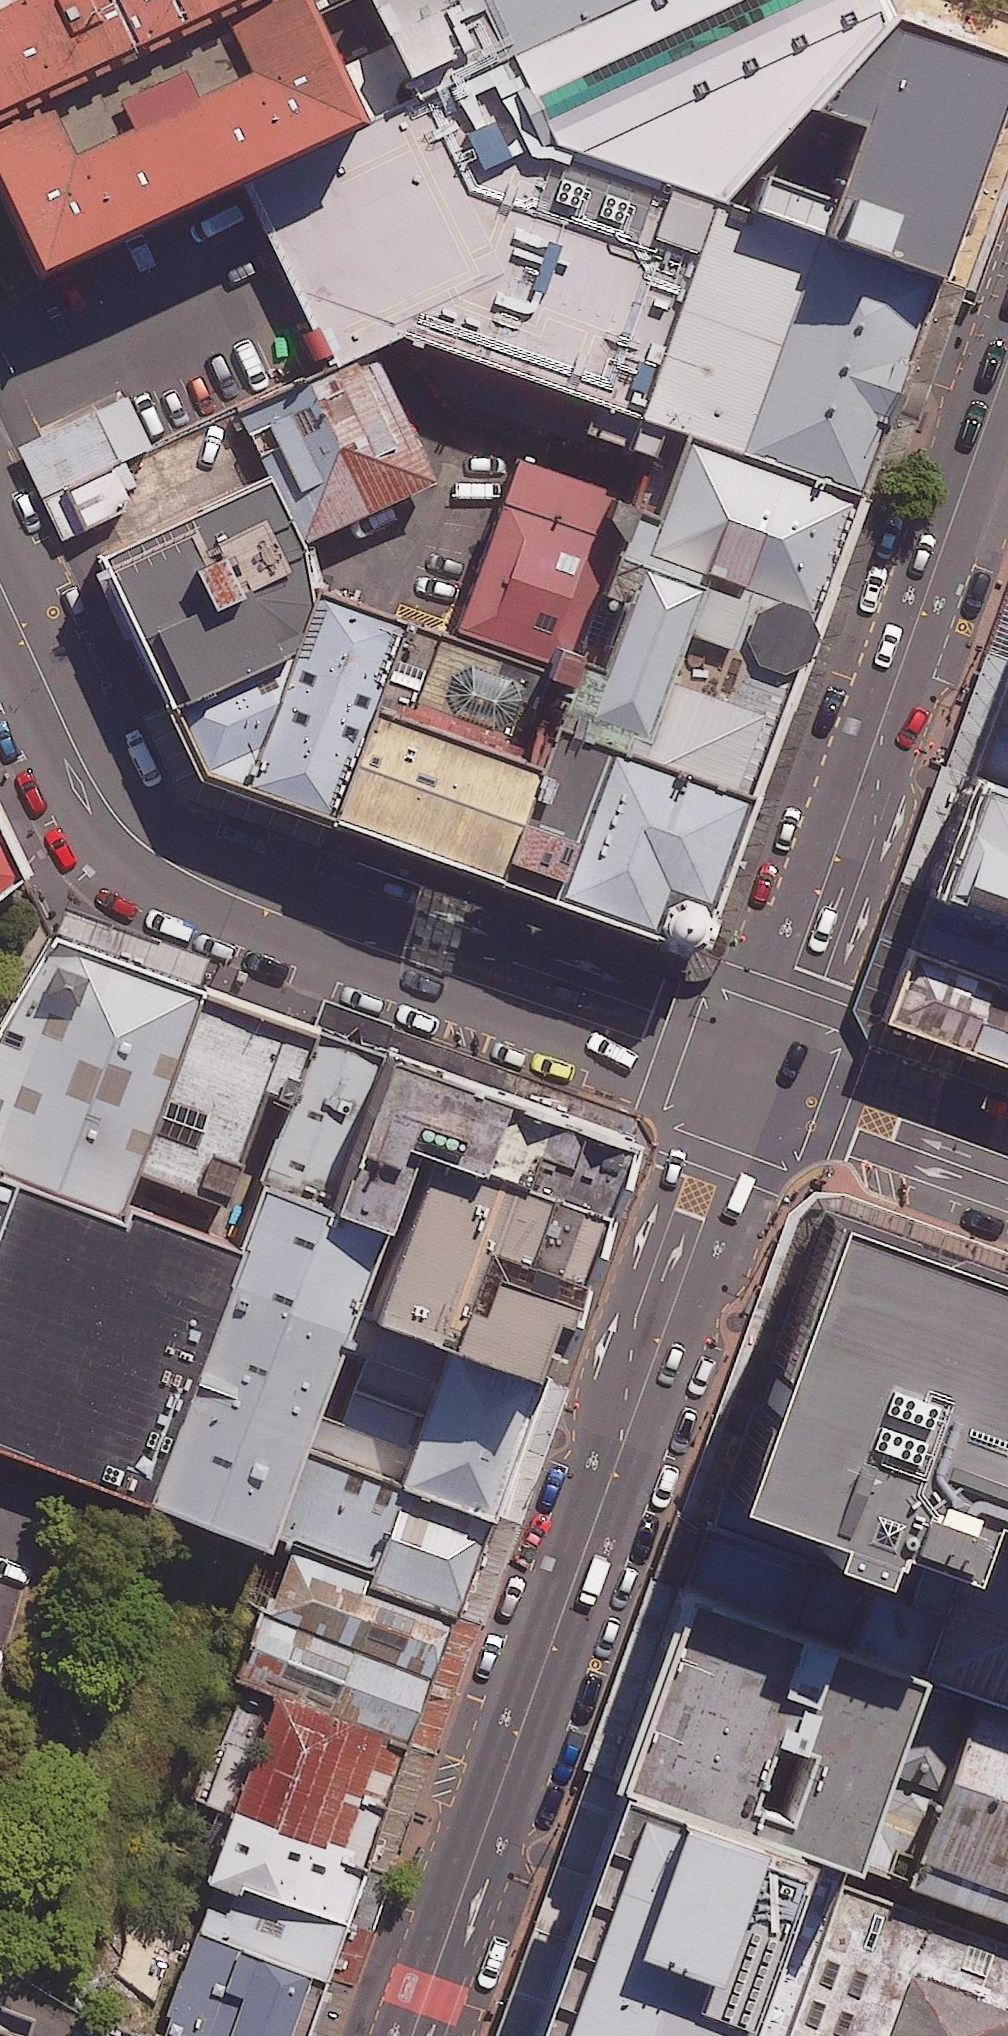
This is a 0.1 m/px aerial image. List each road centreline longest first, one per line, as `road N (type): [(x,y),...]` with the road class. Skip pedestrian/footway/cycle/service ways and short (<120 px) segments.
road 1 (secondary): [(752,1075),(412,2035)]
road 2 (tertiary): [(752,1075),(292,914),(148,849),(88,774),(0,589)]
road 3 (secondary): [(1007,376),(752,1075)]
road 4 (tertiary): [(1007,1166),(752,1075)]

